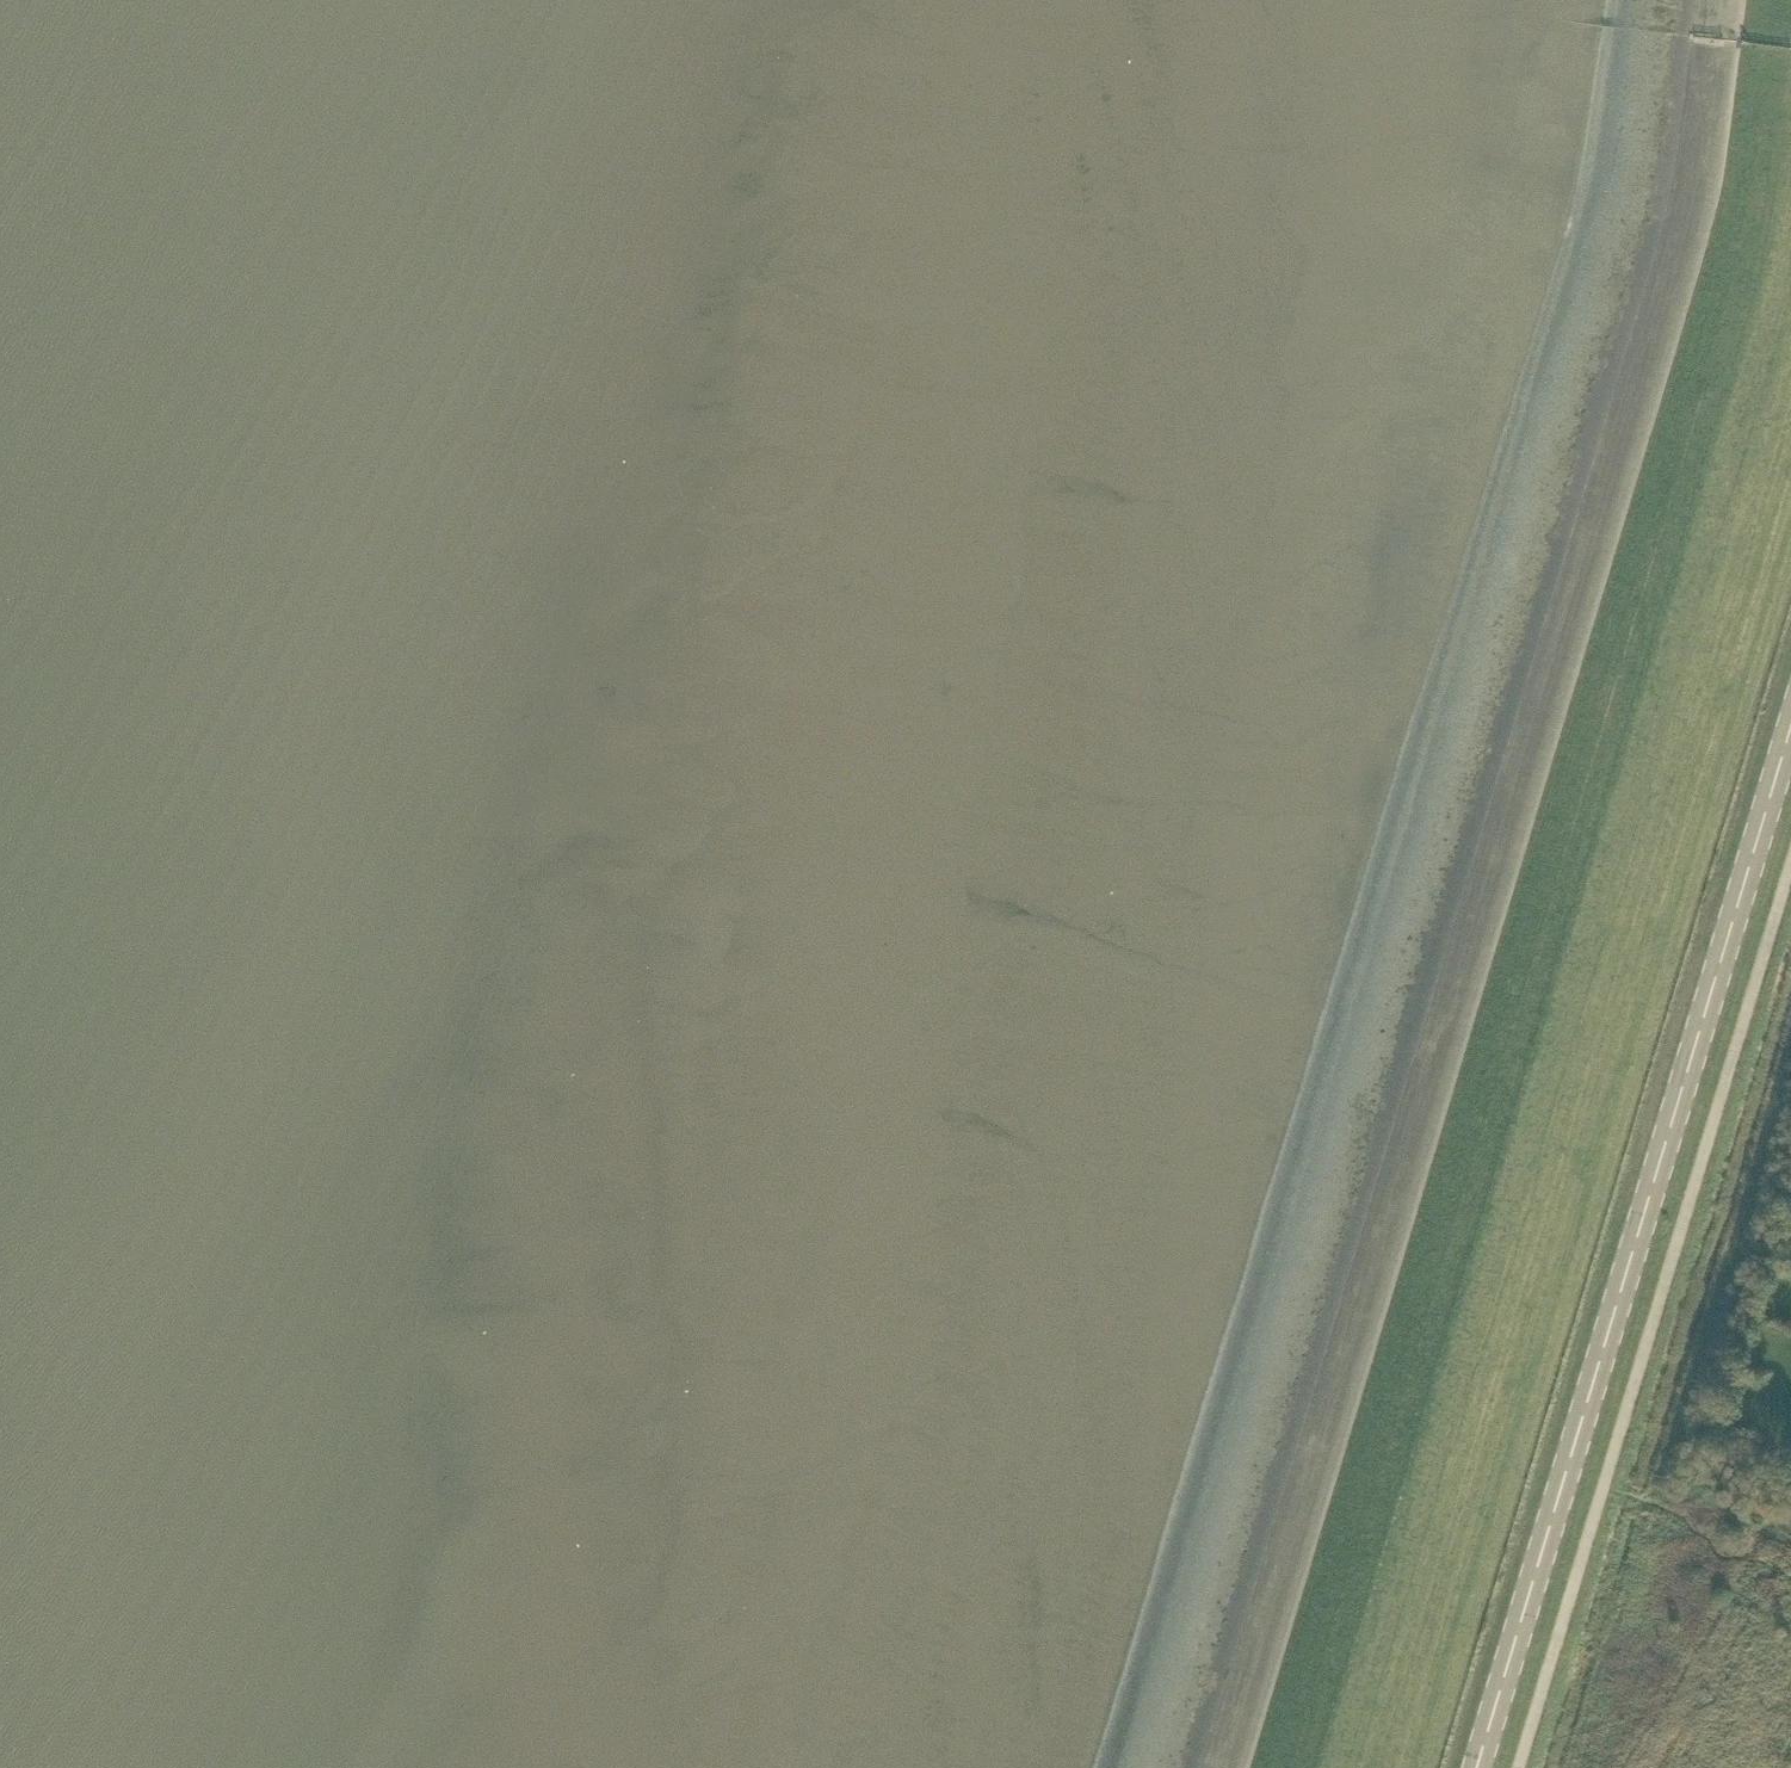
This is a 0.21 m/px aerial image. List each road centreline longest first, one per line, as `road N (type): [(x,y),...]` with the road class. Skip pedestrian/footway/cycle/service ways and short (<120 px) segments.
road 1 (secondary): [(1478,1767),(1790,730)]

